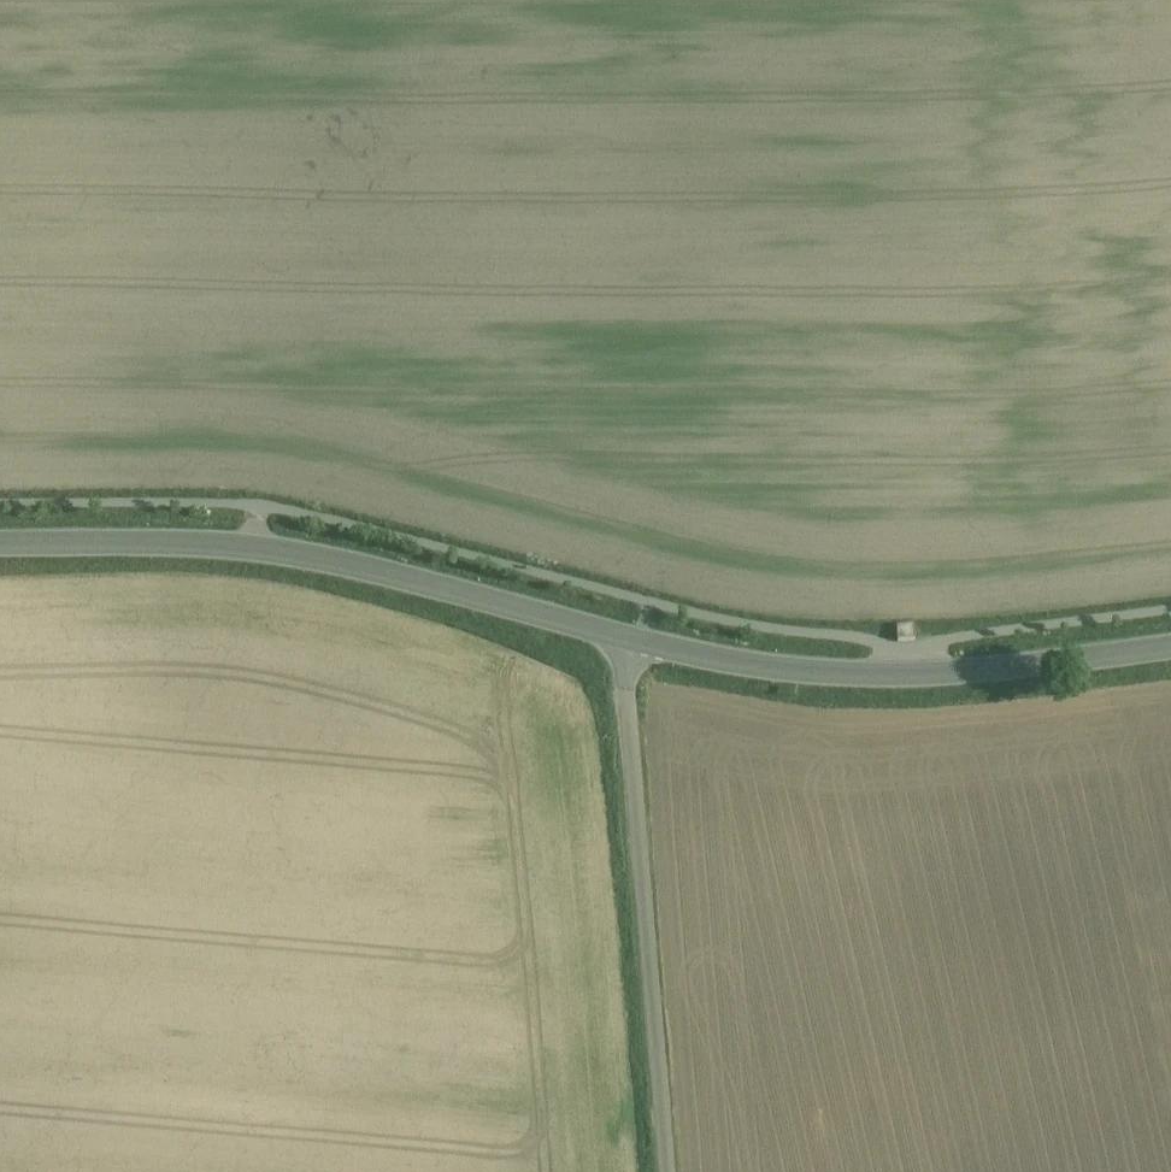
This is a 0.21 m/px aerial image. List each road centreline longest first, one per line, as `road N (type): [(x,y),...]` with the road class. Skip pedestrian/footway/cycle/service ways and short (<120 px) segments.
road 1 (tertiary): [(619,636),(287,552),(207,543),(0,546)]
road 2 (tertiary): [(1170,649),(873,677),(711,659),(619,636)]
road 3 (unclassified): [(666,1171),(619,636)]

